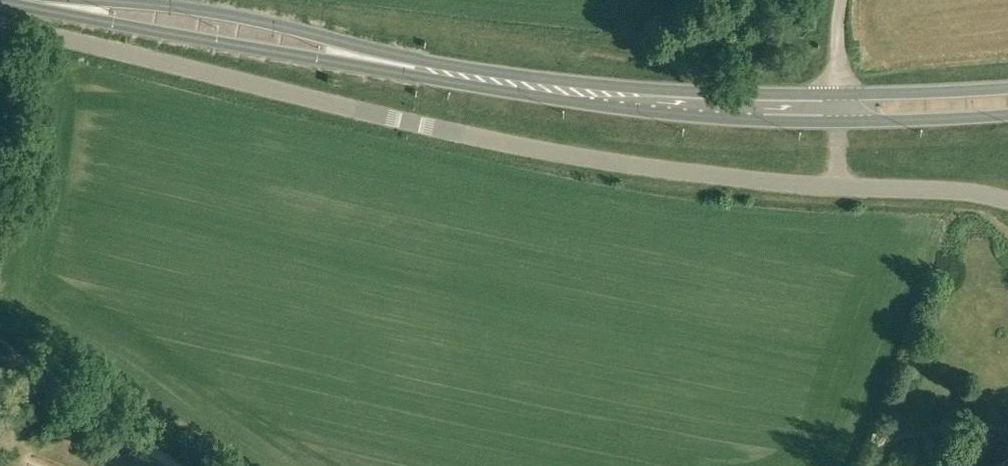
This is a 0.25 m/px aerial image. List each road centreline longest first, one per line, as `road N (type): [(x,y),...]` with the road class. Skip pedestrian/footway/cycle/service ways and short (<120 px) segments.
road 1 (unclassified): [(835,186),(510,143),(0,26)]
road 2 (primary): [(835,110),(613,101),(32,0)]
road 3 (unclassified): [(1007,198),(835,186)]
road 4 (primary): [(1007,103),(835,110)]

